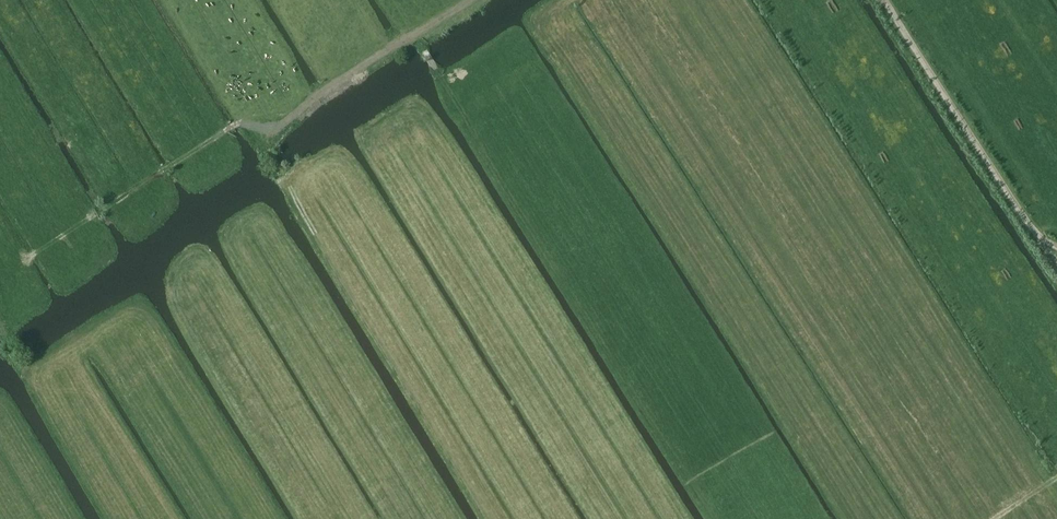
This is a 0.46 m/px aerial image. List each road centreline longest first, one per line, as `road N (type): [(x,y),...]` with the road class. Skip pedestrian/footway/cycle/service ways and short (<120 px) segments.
road 1 (track): [(716,518),(392,0)]
road 2 (track): [(490,518),(266,148)]
road 3 (track): [(1056,250),(1037,237),(882,0)]

